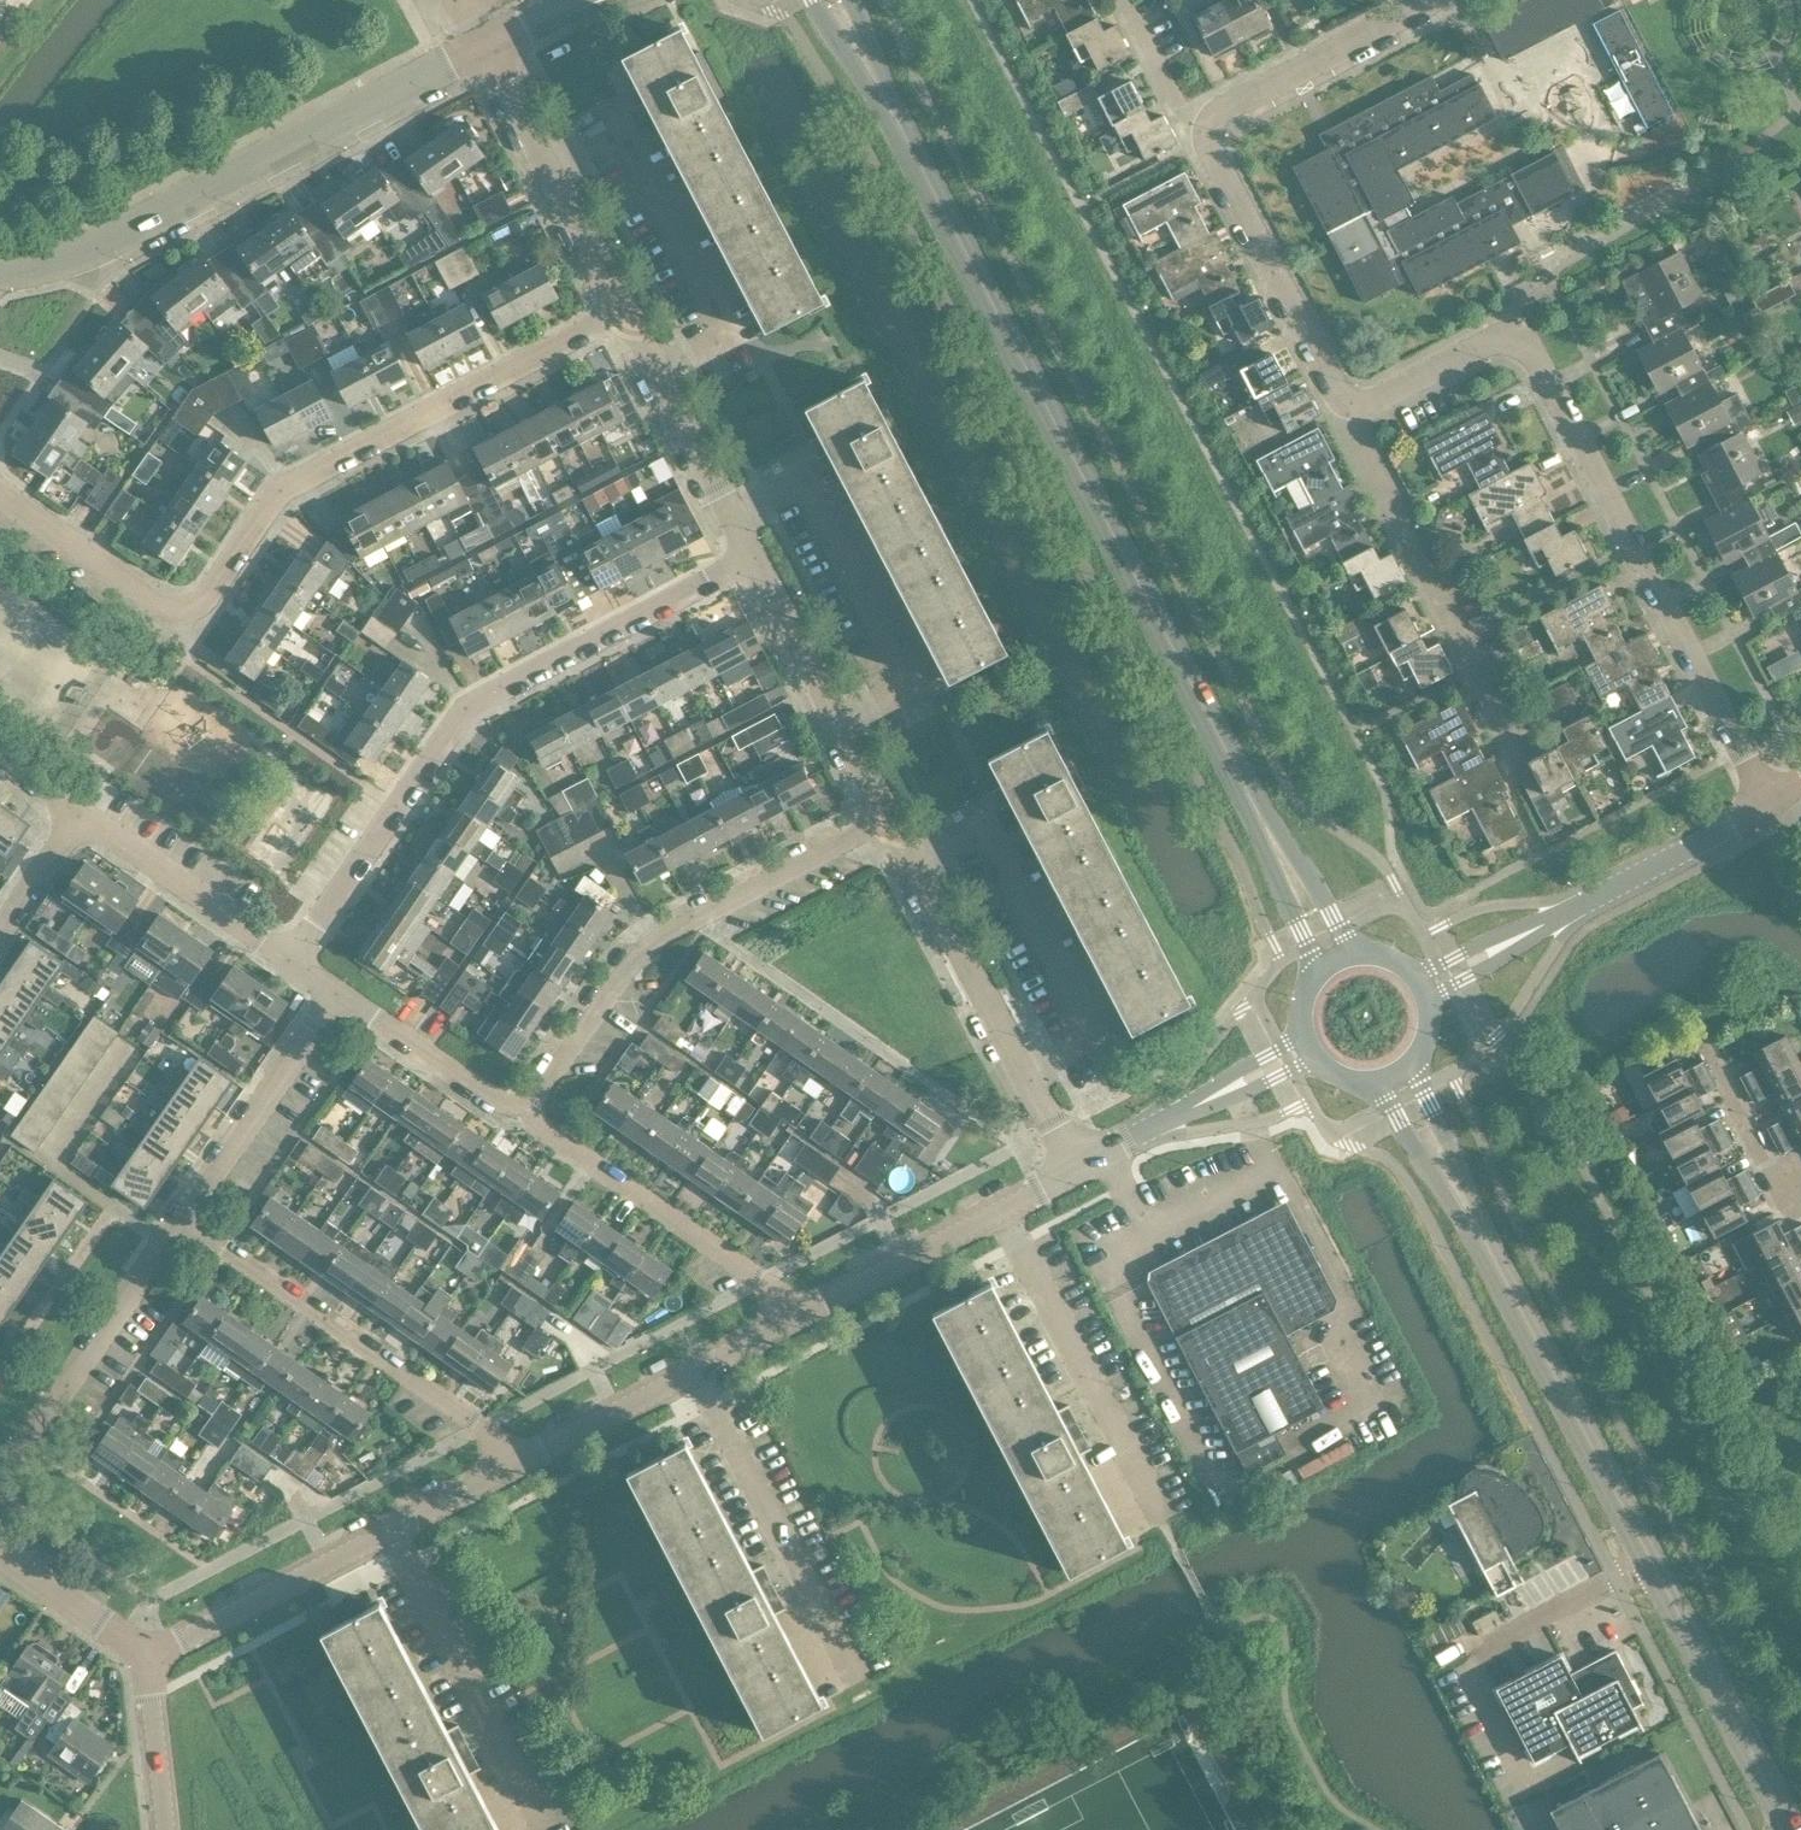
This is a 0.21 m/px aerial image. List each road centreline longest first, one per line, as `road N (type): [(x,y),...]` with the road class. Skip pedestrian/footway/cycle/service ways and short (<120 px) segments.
road 1 (secondary): [(812,0),(1319,974)]
road 2 (secondary): [(1349,957),(849,0)]
road 3 (secondary): [(1800,1827),(1411,1071)]
road 4 (secondary): [(1380,1087),(1782,1829)]
road 5 (residential): [(624,315),(318,465),(280,493),(196,606),(156,601),(0,487)]
road 6 (residential): [(1770,808),(1527,344),(1503,337),(1381,400),(1344,400)]
road 7 (residential): [(288,958),(478,702),(752,557)]
road 8 (tertiary): [(488,41),(141,230),(0,274)]
road 9 (residential): [(524,1120),(638,953),(887,819)]
road 10 (residential): [(522,1452),(189,1211)]
road 11 (unclassified): [(1077,1173),(887,819)]
road 12 (residential): [(1520,751),(1355,440),(1344,400)]
road 13 (unclassified): [(1425,992),(1770,808)]
road 14 (residential): [(857,1681),(698,1365)]
road 15 (residential): [(552,1829),(390,1519)]
road 16 (unclassified): [(0,1504),(189,1211)]
road 17 (residential): [(1163,1521),(1004,1213)]
road 18 (unclassified): [(805,1311),(524,1120)]
road 19 (residential): [(1344,400),(1327,386),(1192,126)]
road 20 (unclassified): [(624,315),(488,41)]
road 21 (unclassified): [(887,819),(752,557)]
road 22 (tertiary): [(140,1653),(390,1519)]
road 23 (unclassified): [(752,557),(624,315)]
road 24 (unclassified): [(189,1211),(337,991)]
road 25 (unclassified): [(1192,126),(1423,0)]
road 26 (tertiary): [(1077,1173),(1306,1053)]
road 27 (unclassified): [(288,958),(75,812)]
road 28 (unclassified): [(524,1120),(337,991)]
road 29 (tertiary): [(805,1311),(1004,1213)]
road 30 (tertiary): [(522,1452),(698,1365)]
road 31 (tertiary): [(163,1829),(140,1653)]
road 32 (residential): [(140,1653),(0,1548)]
road 33 (residential): [(1800,1193),(1767,1160),(1711,1054)]
road 34 (tertiary): [(390,1519),(522,1452)]
road 35 (residential): [(1192,126),(1124,0)]
road 36 (residential): [(0,921),(75,812)]

